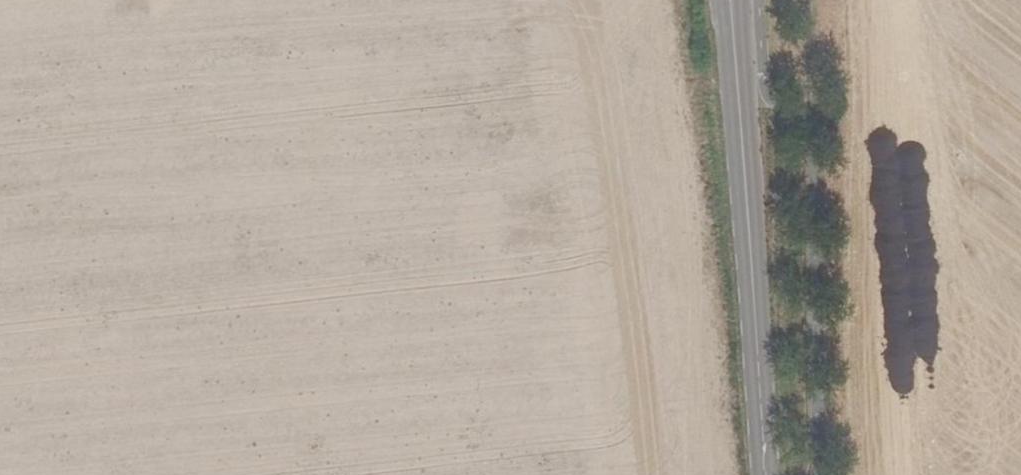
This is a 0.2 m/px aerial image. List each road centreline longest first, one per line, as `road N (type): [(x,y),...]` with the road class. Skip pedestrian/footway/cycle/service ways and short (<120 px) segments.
road 1 (tertiary): [(767,474),(731,0)]

